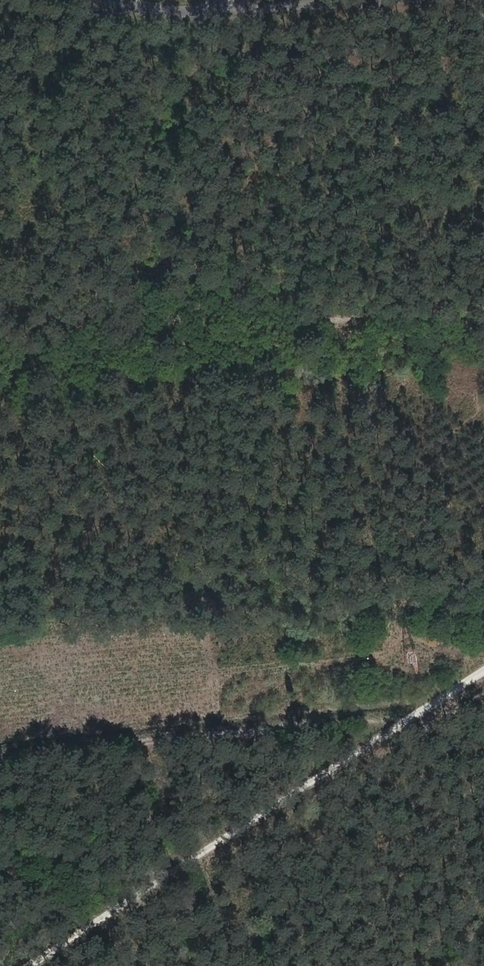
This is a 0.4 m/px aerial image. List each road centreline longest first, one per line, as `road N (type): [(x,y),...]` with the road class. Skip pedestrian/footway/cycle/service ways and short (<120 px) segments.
road 1 (track): [(483,672),(31,965)]
road 2 (track): [(0,756),(483,709)]
road 3 (unclassified): [(402,0),(175,13),(114,0)]

